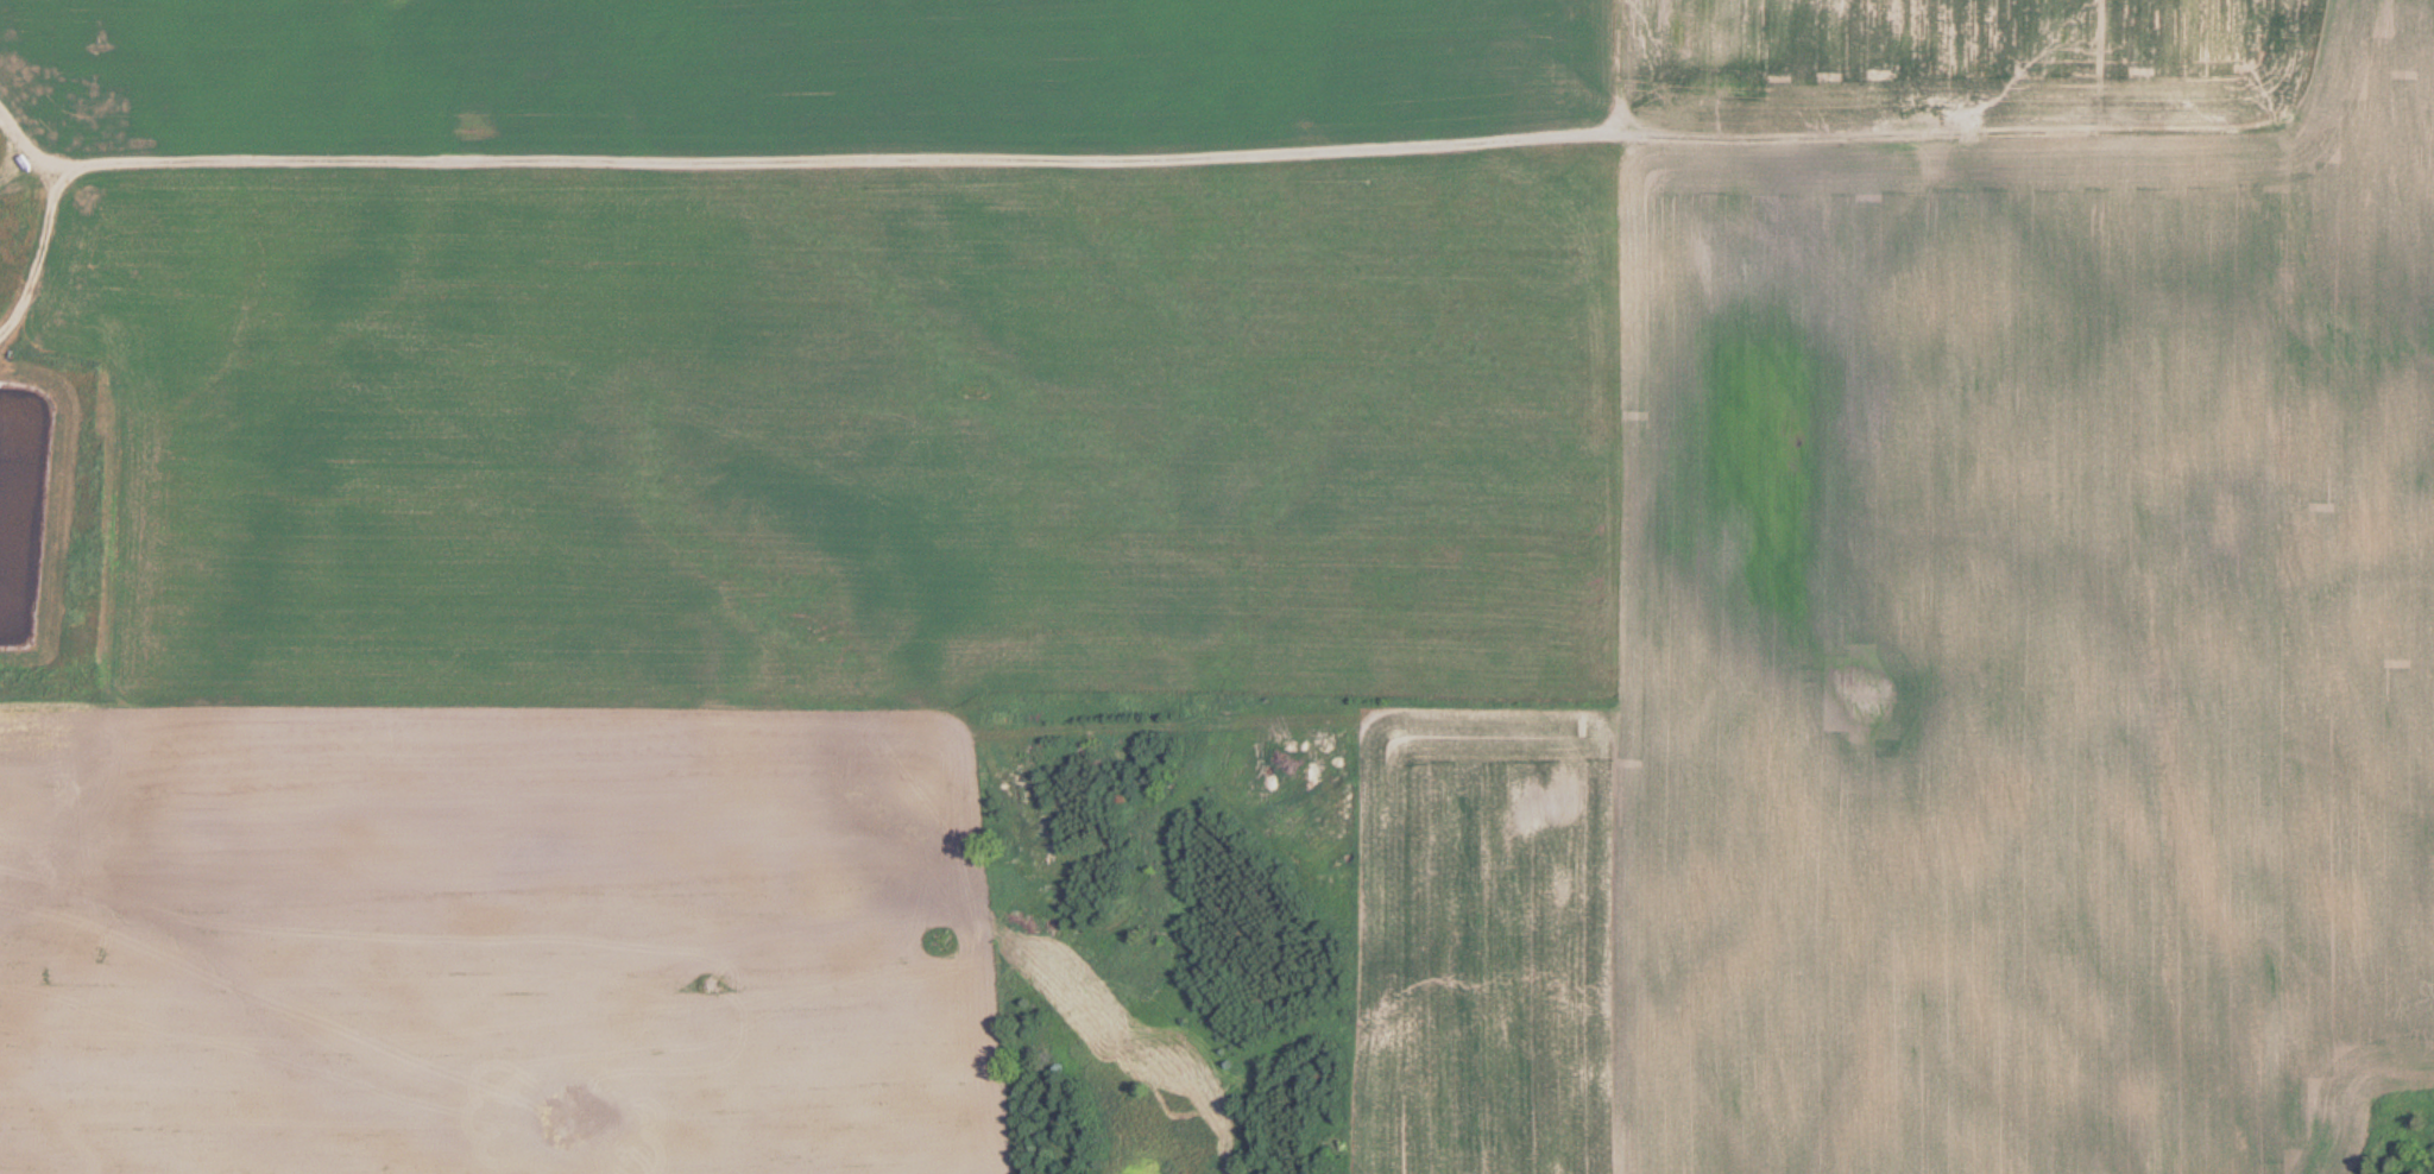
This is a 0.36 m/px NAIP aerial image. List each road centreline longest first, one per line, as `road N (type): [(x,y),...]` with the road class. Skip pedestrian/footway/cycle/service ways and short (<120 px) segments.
road 1 (residential): [(0,192),(1324,185),(2178,147),(2237,125),(2269,0)]

